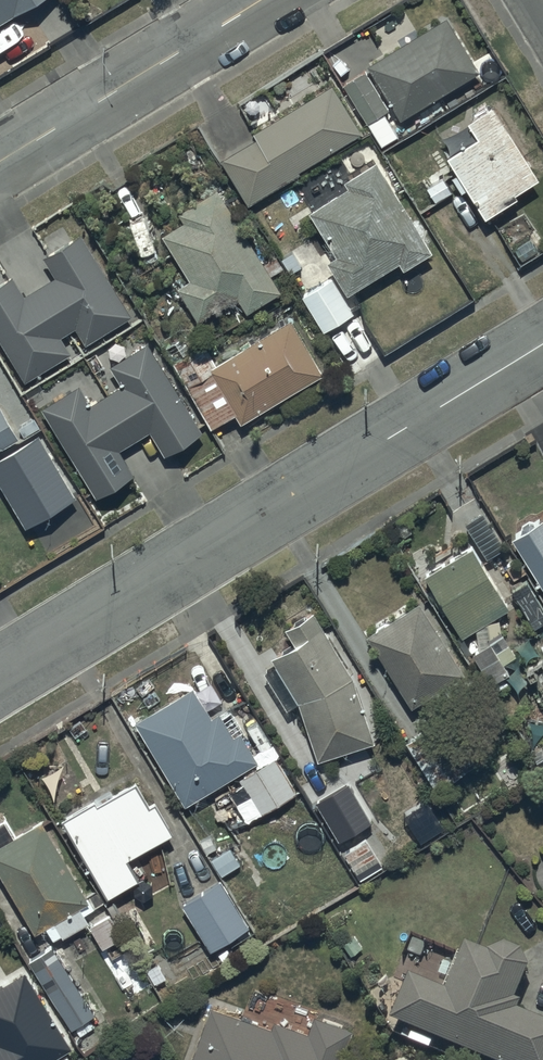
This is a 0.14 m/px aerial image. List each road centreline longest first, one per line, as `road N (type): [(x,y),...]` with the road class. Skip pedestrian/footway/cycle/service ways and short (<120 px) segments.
road 1 (residential): [(0,683),(542,345)]
road 2 (residential): [(0,160),(260,0)]

